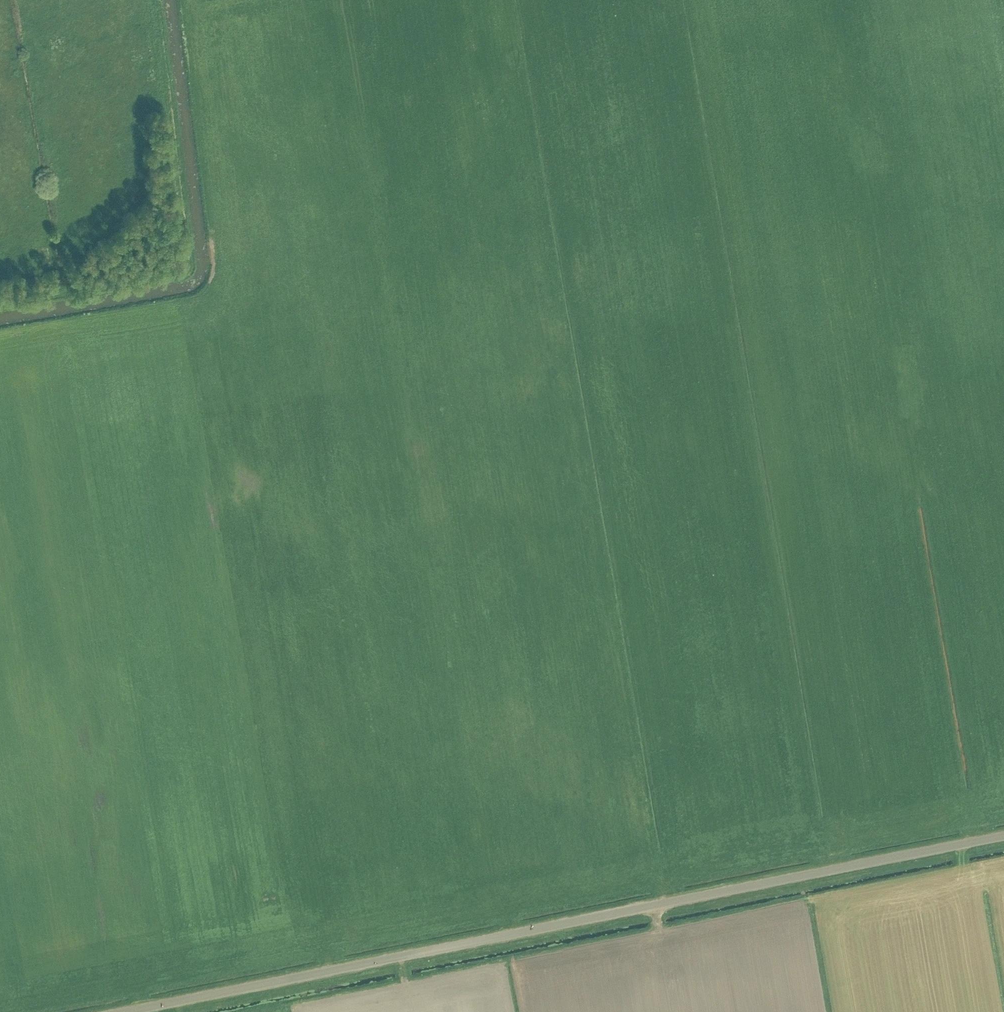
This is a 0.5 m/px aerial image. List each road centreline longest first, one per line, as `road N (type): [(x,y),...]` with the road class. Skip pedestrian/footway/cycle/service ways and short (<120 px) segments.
road 1 (unclassified): [(131,1011),(1003,837)]
road 2 (track): [(155,0),(187,256),(181,267),(0,304)]

